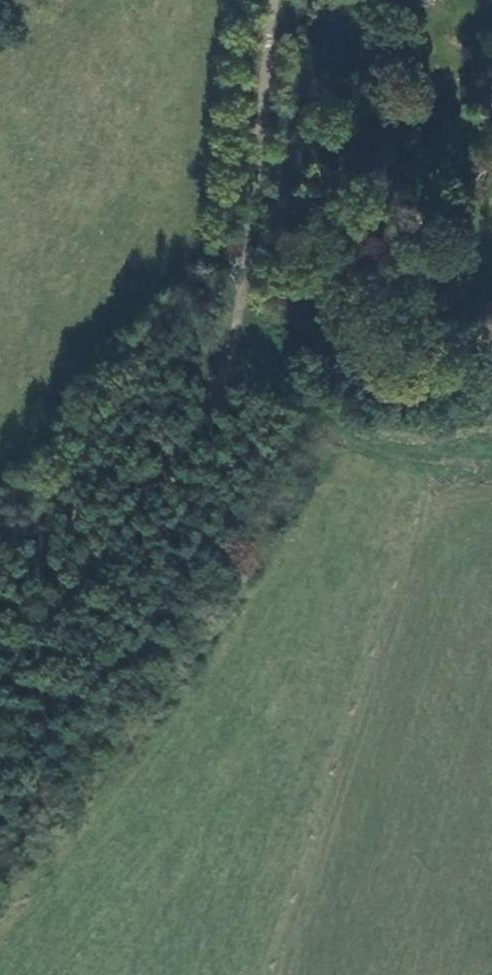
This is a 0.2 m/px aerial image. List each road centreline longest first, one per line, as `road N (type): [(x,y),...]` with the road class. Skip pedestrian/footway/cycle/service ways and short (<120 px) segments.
road 1 (unclassified): [(0,675),(225,377),(268,0)]

